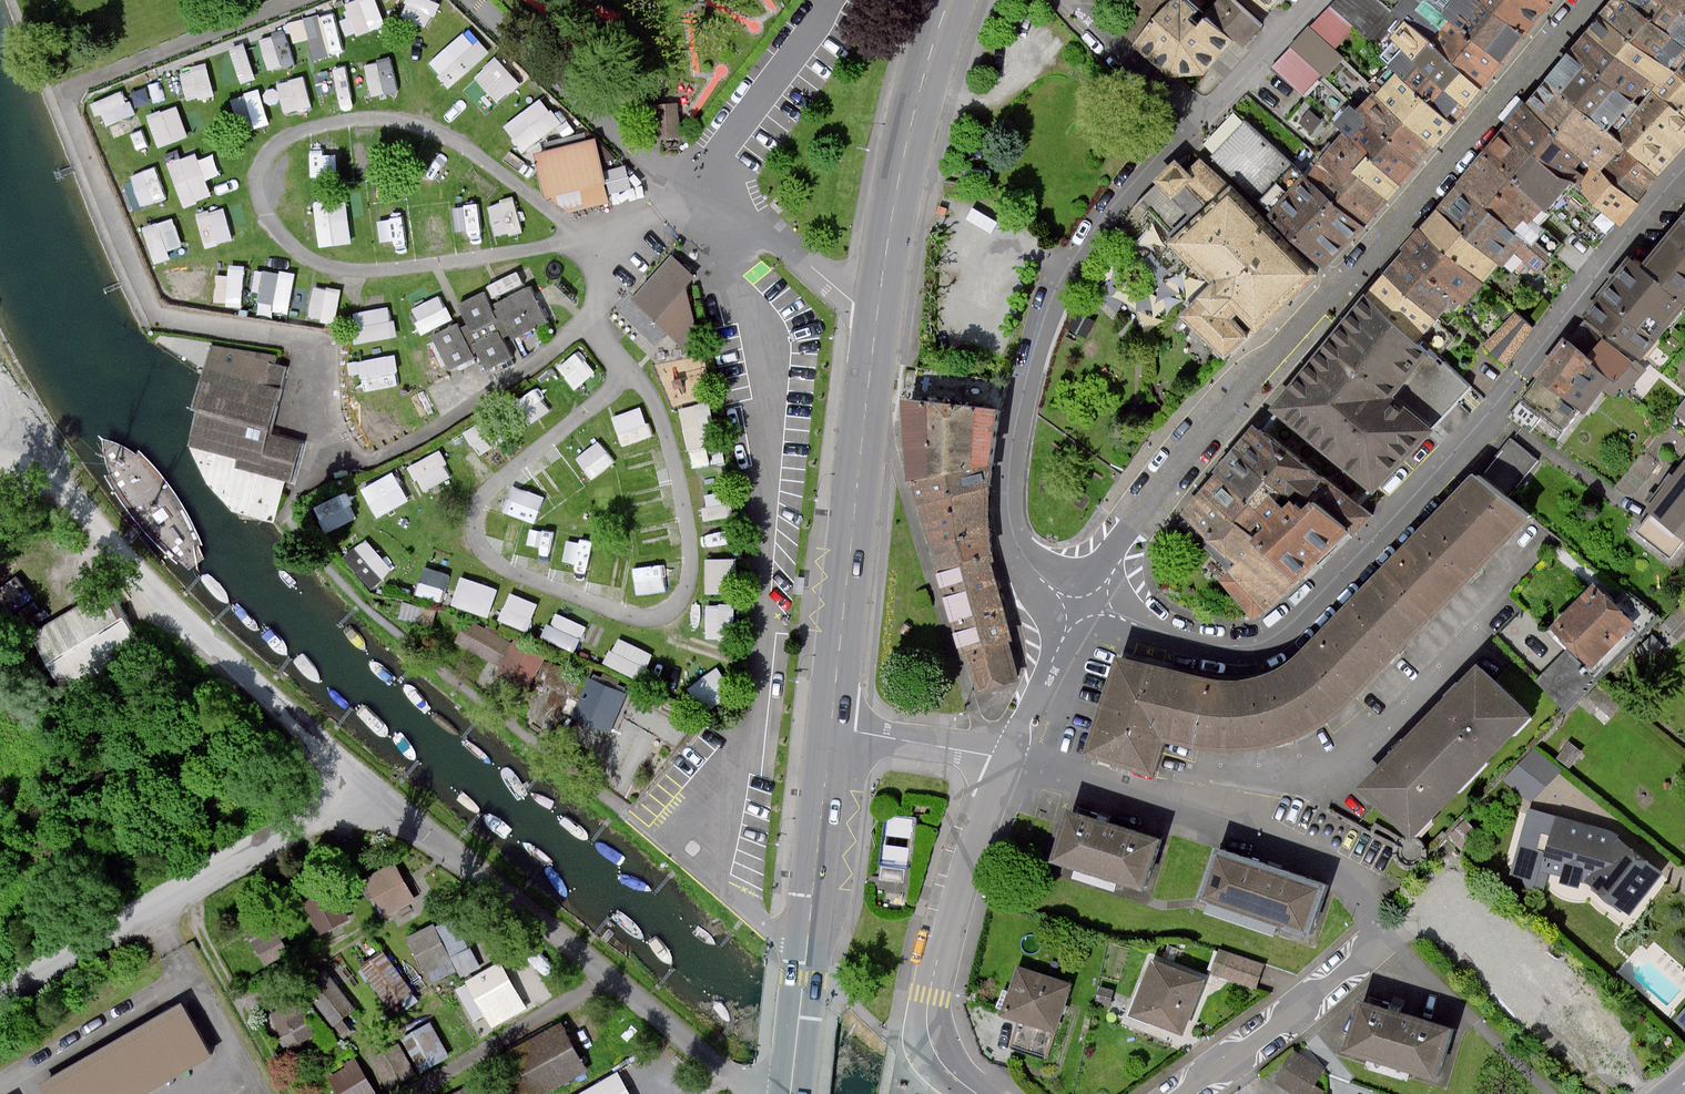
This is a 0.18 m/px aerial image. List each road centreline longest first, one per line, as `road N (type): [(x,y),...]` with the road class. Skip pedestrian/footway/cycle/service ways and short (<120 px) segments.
road 1 (residential): [(1072,603),(1147,638),(1219,656),(1243,652),(1306,614),(1492,411),(1684,170)]
road 2 (residential): [(1587,0),(1340,286),(1217,405),(1072,603)]
road 3 (primary): [(949,0),(891,211),(830,727)]
road 4 (residential): [(1185,132),(1078,262),(1056,303),(1024,408),(1013,506),(1025,546),(1072,603)]
road 5 (primary): [(830,727),(788,1093)]
road 6 (residential): [(918,1040),(955,895),(1007,759)]
road 7 (residential): [(1311,0),(1185,132)]
road 8 (residential): [(1185,132),(1161,86),(1066,0)]
road 9 (residential): [(1007,759),(830,727)]
road 10 (residential): [(1007,759),(1072,603)]
road 11 (track): [(918,94),(999,95),(1041,33)]

